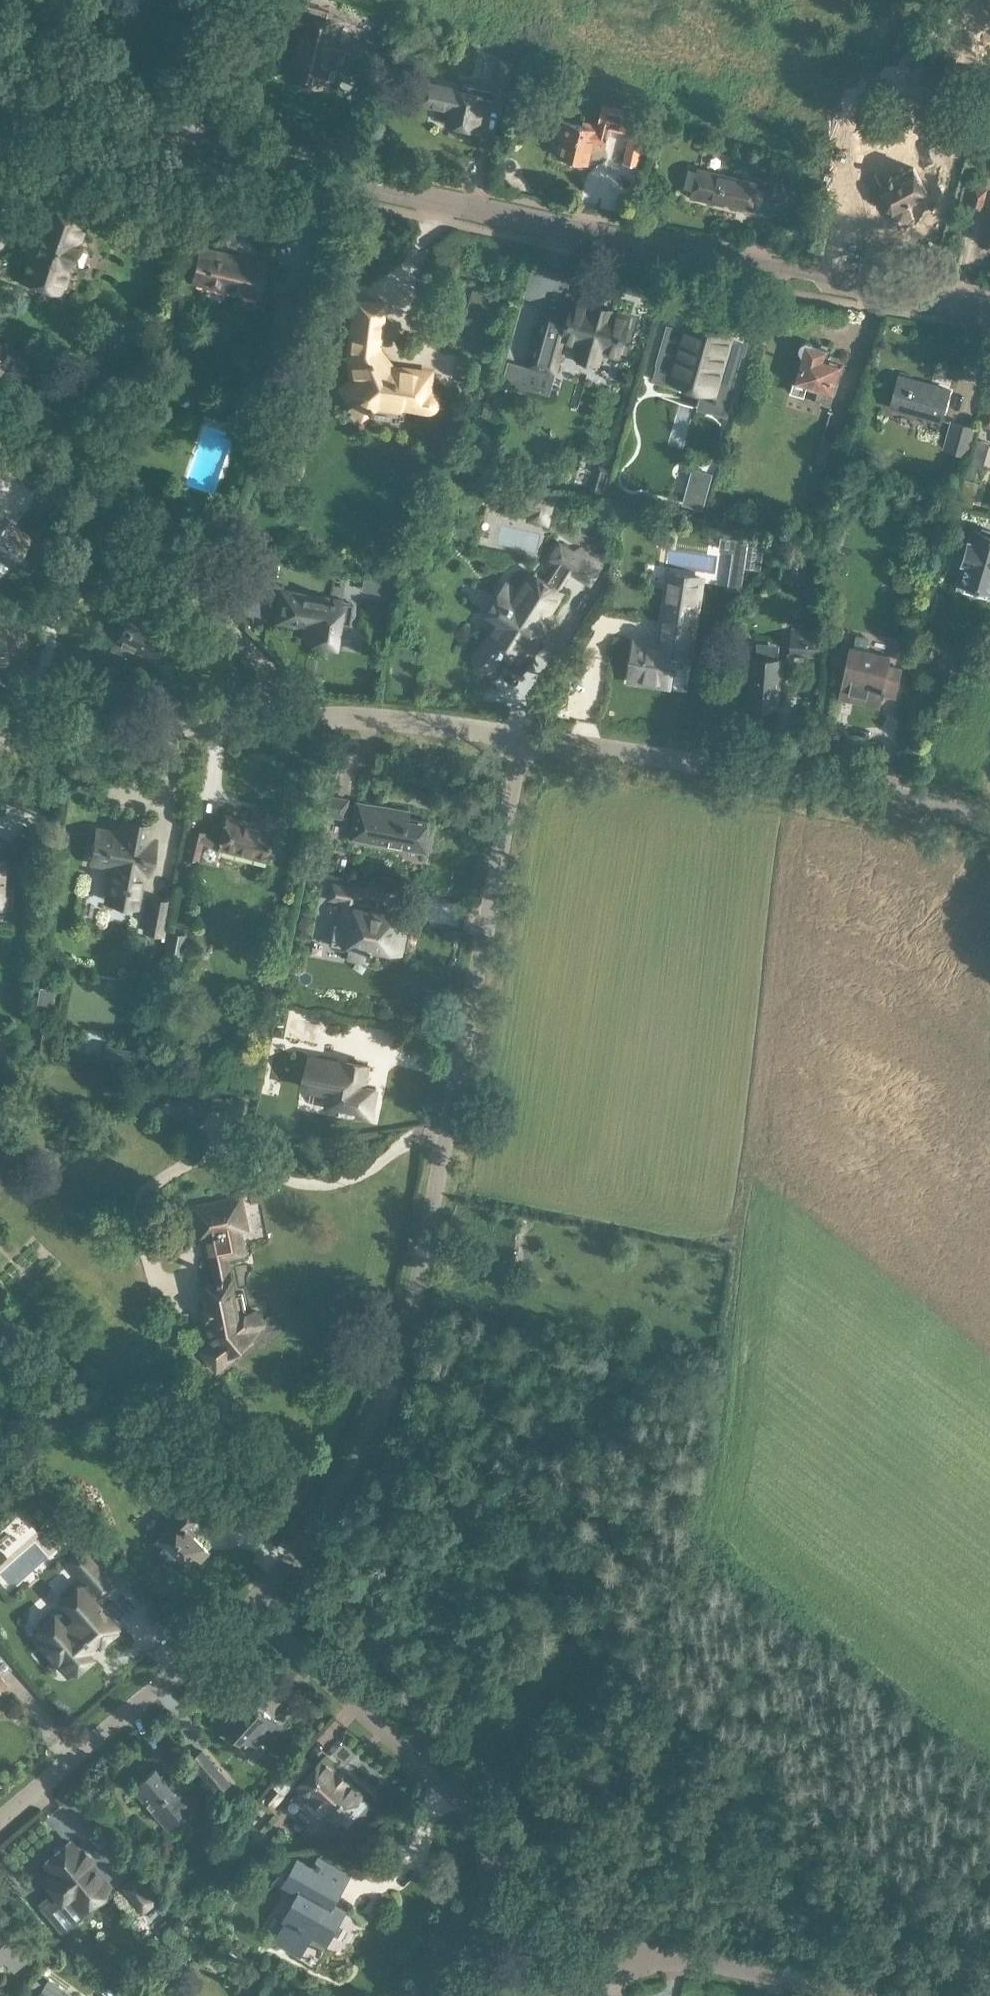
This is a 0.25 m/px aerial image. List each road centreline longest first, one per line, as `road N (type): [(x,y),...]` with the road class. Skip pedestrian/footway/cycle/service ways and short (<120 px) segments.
road 1 (secondary): [(989,312),(654,249),(231,155),(0,89)]
road 2 (residential): [(228,1637),(308,1539),(380,1422),(404,1356),(522,736)]
road 3 (residential): [(989,822),(917,799),(522,736)]
road 4 (residential): [(0,464),(237,634),(271,671),(266,718)]
road 5 (residential): [(501,1848),(465,1810),(228,1637)]
road 6 (residential): [(0,1824),(228,1637)]
road 7 (residential): [(0,740),(266,718)]
road 8 (residential): [(266,718),(353,716),(522,736)]
road 9 (residential): [(886,1995),(651,1960)]
road 10 (residential): [(651,1960),(501,1848)]
road 11 (residential): [(411,1995),(501,1848)]

